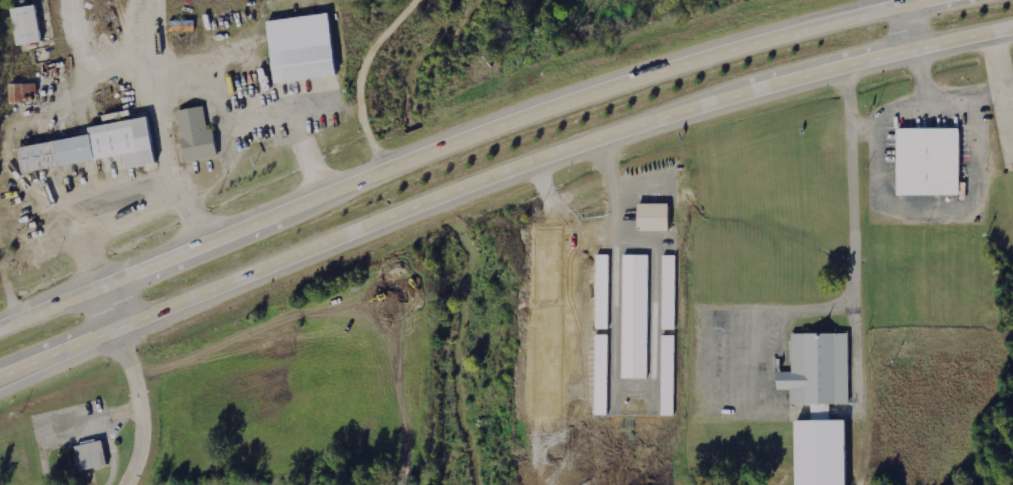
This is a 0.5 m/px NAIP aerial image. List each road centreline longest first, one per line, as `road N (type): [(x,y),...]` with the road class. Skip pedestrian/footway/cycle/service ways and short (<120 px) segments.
road 1 (trunk): [(0,377),(626,123),(839,61),(1012,28)]
road 2 (trunk): [(878,0),(697,50),(479,128),(0,324)]

